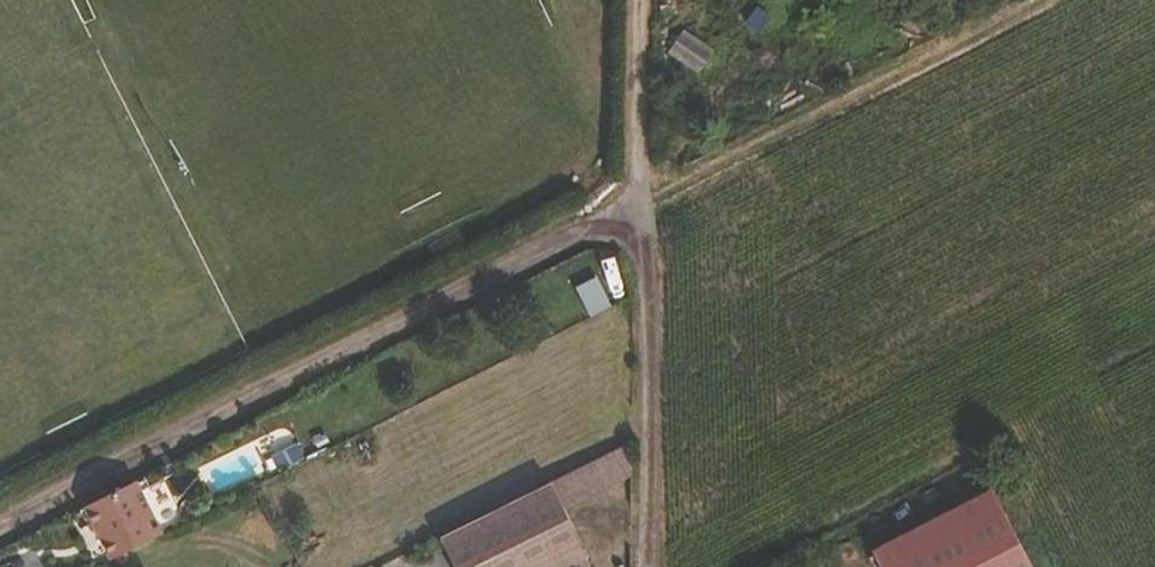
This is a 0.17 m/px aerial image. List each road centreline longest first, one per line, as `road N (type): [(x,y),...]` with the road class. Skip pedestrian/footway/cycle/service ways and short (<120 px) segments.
road 1 (track): [(0,516),(644,198),(1023,0)]
road 2 (track): [(648,0),(644,198),(653,289),(654,566)]

